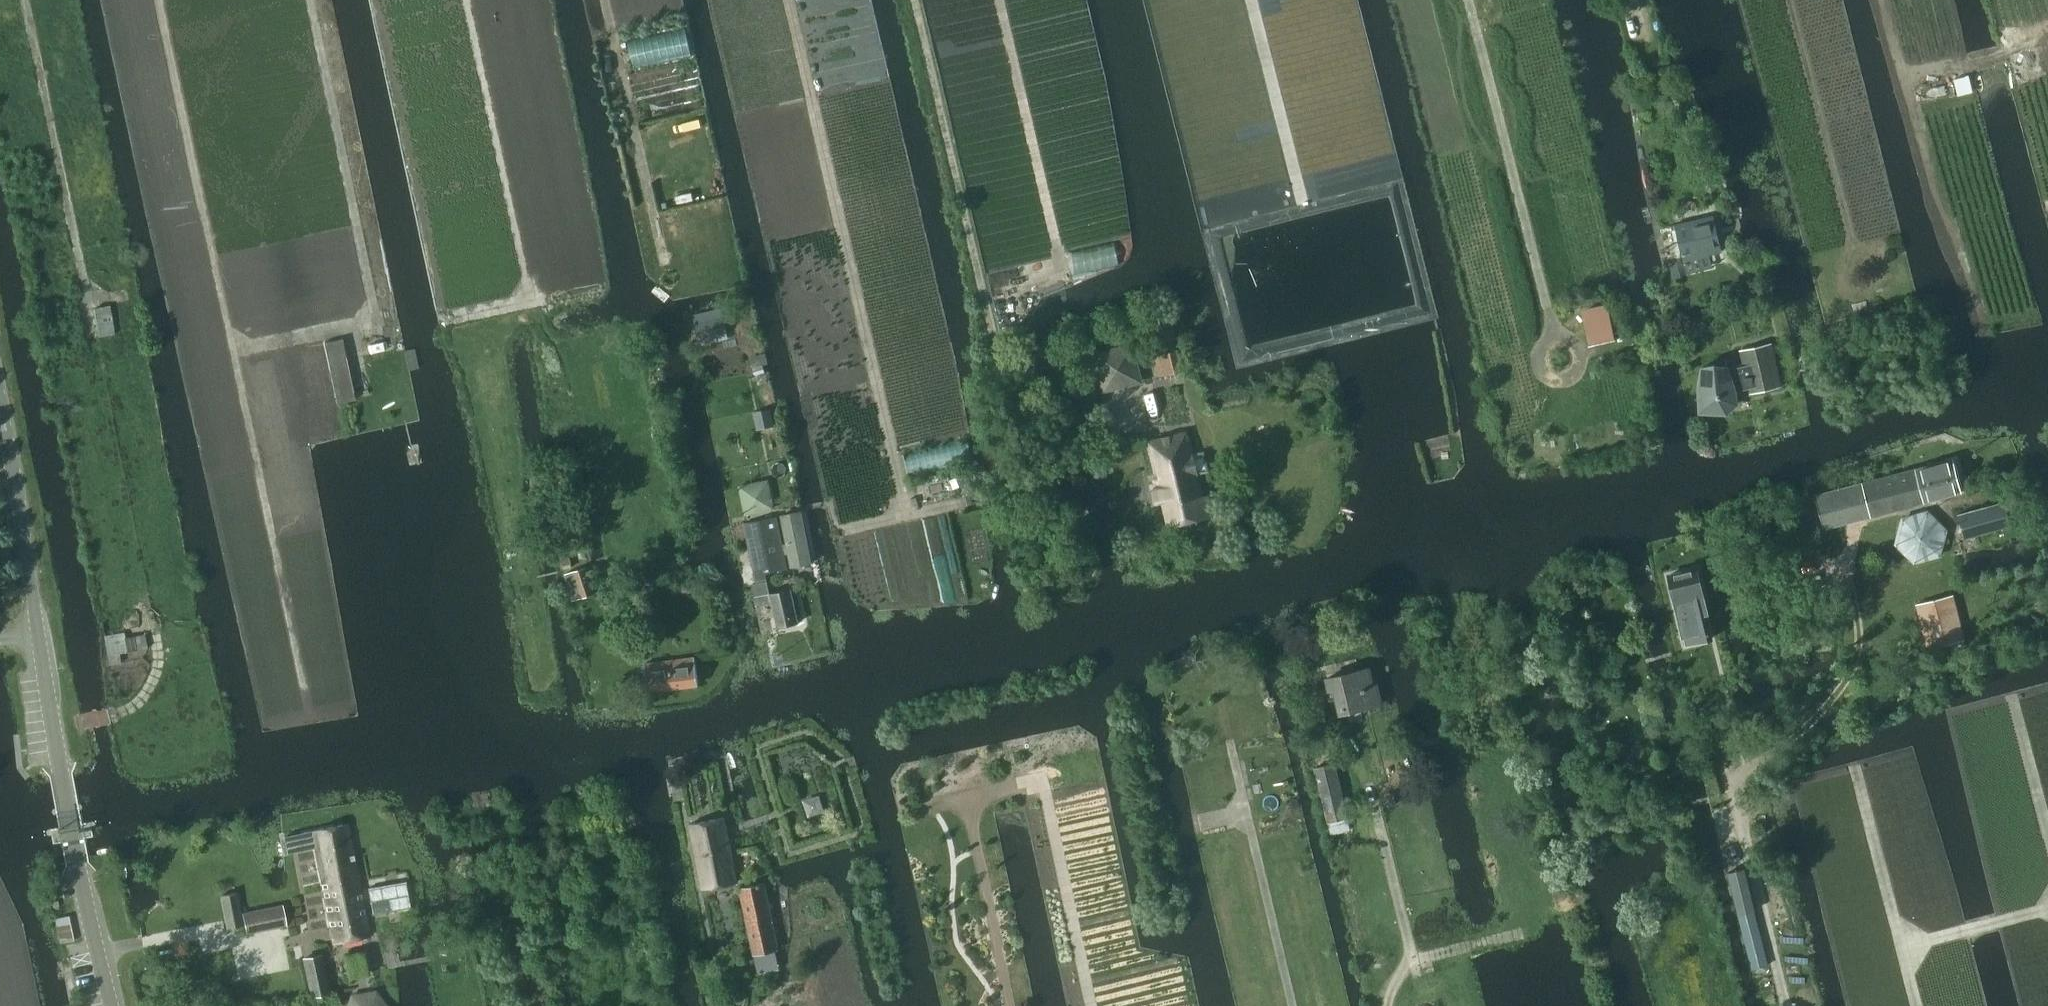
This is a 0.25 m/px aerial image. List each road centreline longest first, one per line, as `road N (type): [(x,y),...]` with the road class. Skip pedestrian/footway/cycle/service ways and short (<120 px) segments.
road 1 (track): [(303,685),(172,0)]
road 2 (unclassified): [(113,1005),(59,766),(0,407)]
road 3 (track): [(905,516),(785,0)]
road 4 (track): [(88,299),(25,0)]
road 5 (track): [(1000,0),(1060,262)]
road 6 (track): [(1857,246),(1790,0)]
road 7 (track): [(1388,1005),(1412,960),(1369,787)]
road 8 (track): [(1287,1005),(1236,794)]
road 9 (track): [(1252,0),(1304,203)]
road 10 (track): [(1004,1005),(962,836)]

